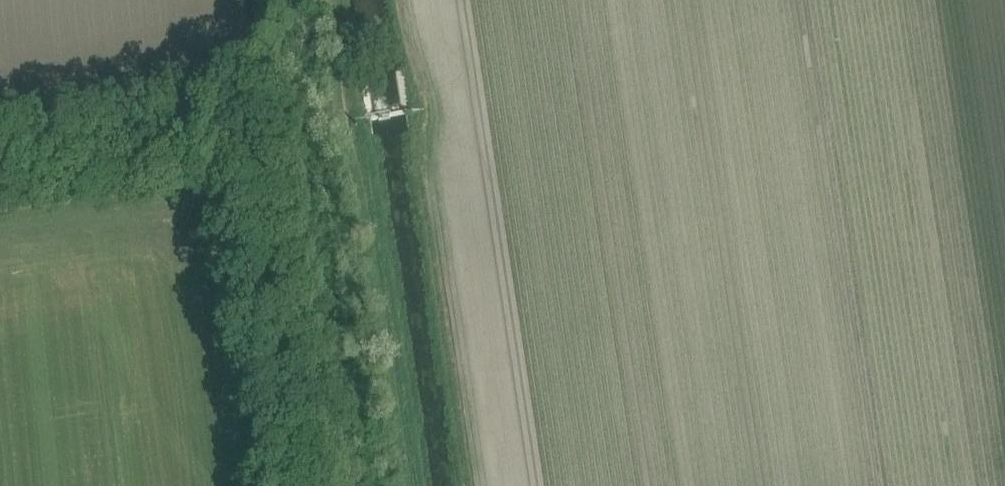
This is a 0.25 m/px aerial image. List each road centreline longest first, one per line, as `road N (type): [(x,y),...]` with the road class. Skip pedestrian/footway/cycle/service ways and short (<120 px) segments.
road 1 (track): [(342,0),(414,485)]

